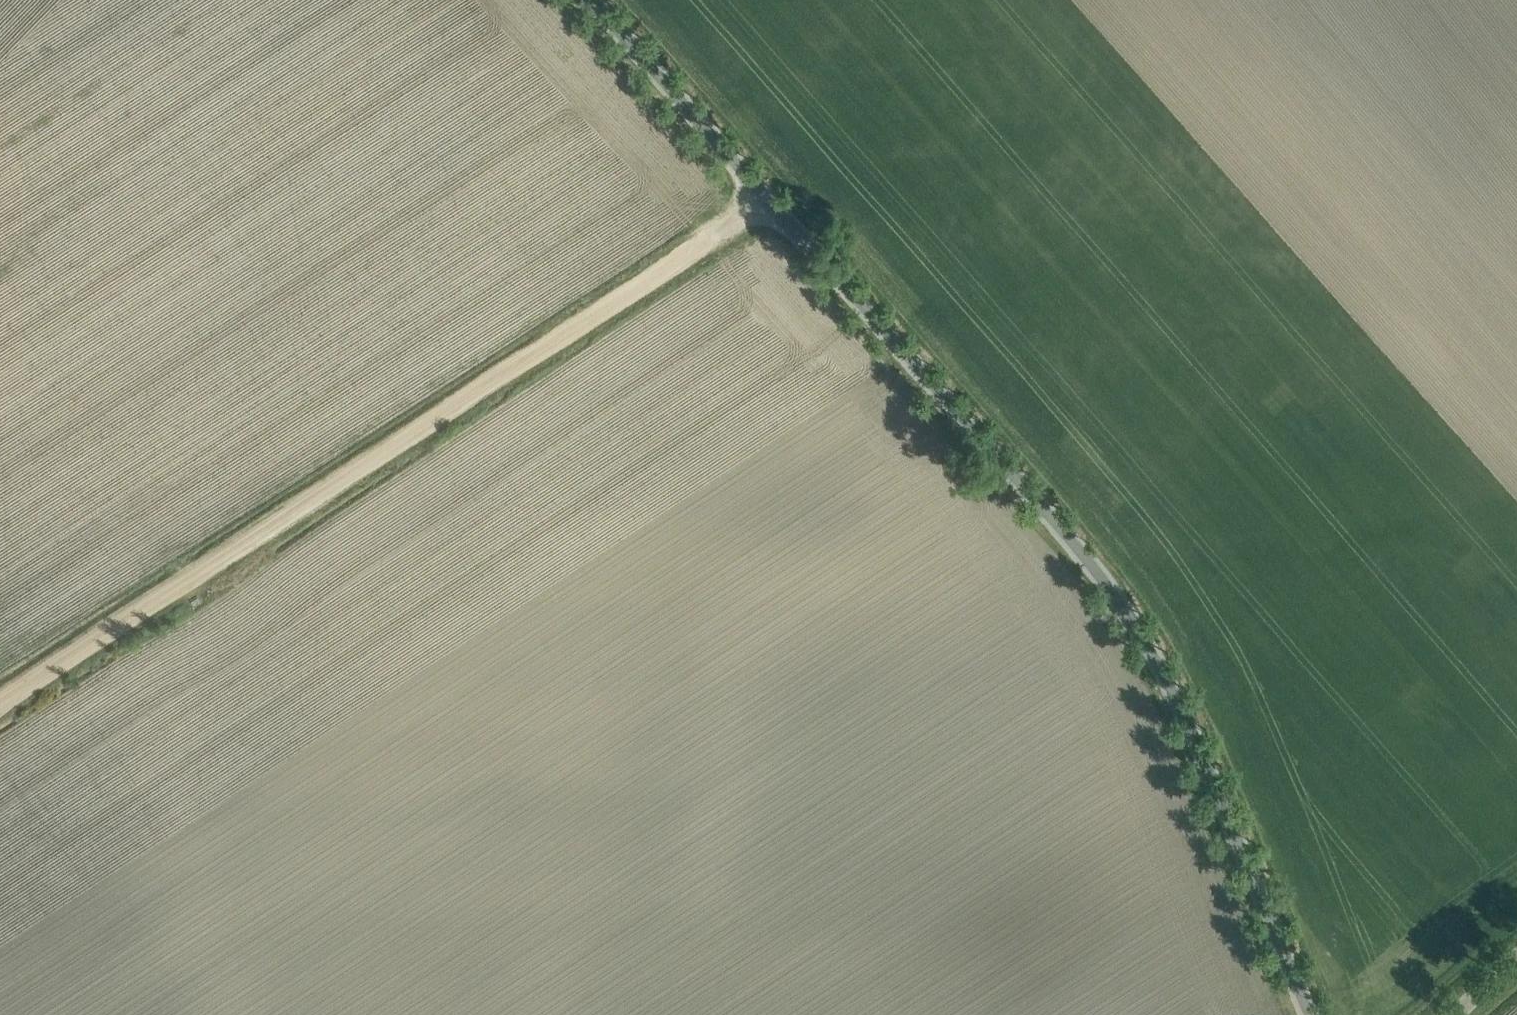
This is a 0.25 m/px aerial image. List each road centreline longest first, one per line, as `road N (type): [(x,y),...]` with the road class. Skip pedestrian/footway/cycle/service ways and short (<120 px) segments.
road 1 (tertiary): [(1308,1014),(1172,689),(1124,607),(1011,466),(592,0)]
road 2 (track): [(0,708),(768,198)]

